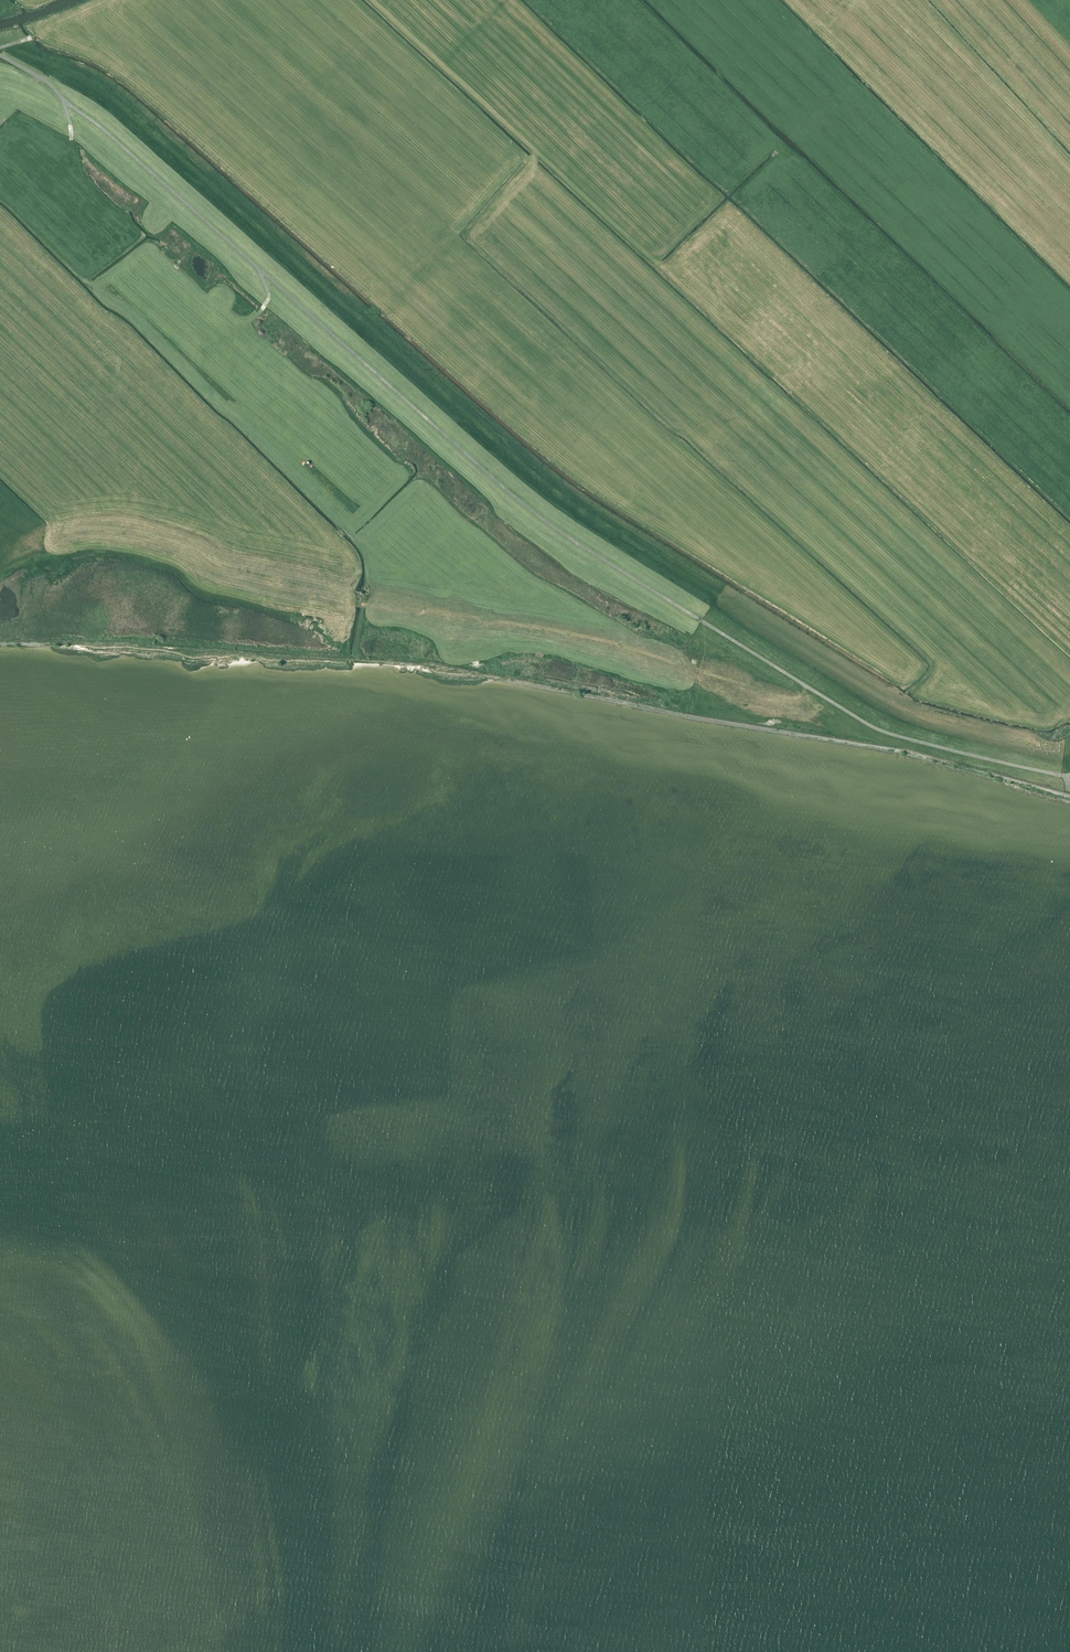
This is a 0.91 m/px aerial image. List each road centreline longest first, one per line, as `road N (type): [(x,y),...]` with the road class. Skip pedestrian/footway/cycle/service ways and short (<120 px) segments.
road 1 (track): [(0,55),(41,77),(114,138),(562,533),(875,728),(1067,776)]

